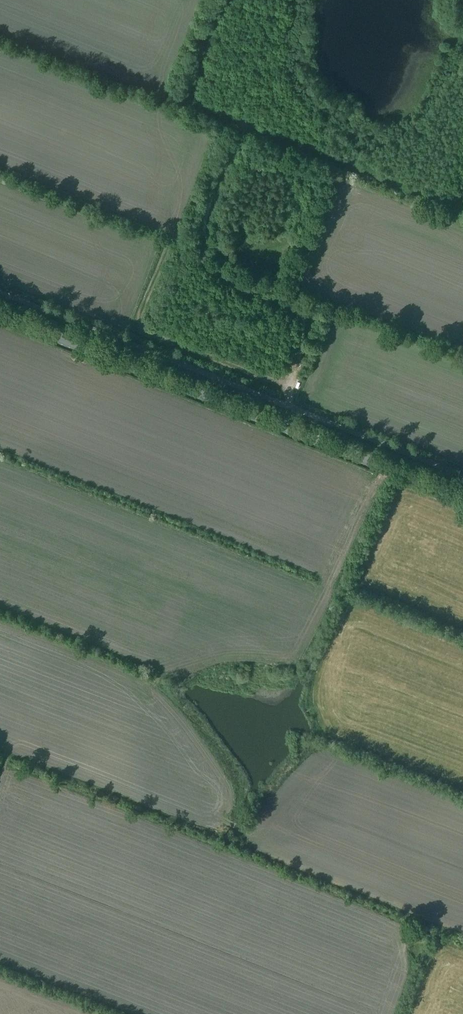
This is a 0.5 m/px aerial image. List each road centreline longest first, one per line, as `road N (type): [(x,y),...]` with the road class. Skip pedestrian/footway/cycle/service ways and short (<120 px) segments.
road 1 (tertiary): [(462,498),(0,315)]

